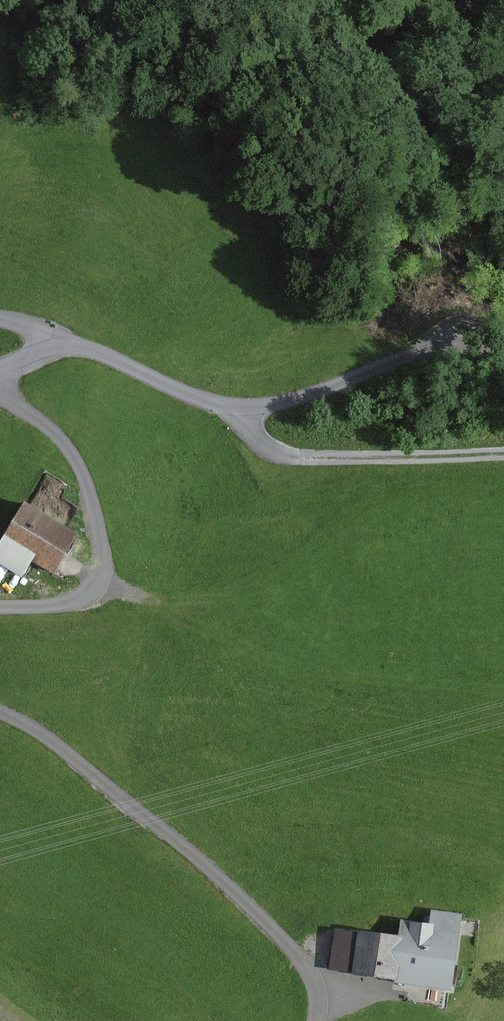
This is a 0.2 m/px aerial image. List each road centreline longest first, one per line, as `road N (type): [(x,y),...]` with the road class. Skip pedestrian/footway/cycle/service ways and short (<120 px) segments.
road 1 (unclassified): [(503,348),(414,354),(297,400),(240,408),(179,392),(76,347),(0,369)]
road 2 (track): [(315,1020),(314,980),(287,942),(45,737),(0,713)]
road 3 (track): [(0,606),(43,607),(82,595),(101,557),(75,456),(0,387)]
road 4 (track): [(503,454),(311,458),(273,450),(240,408)]

